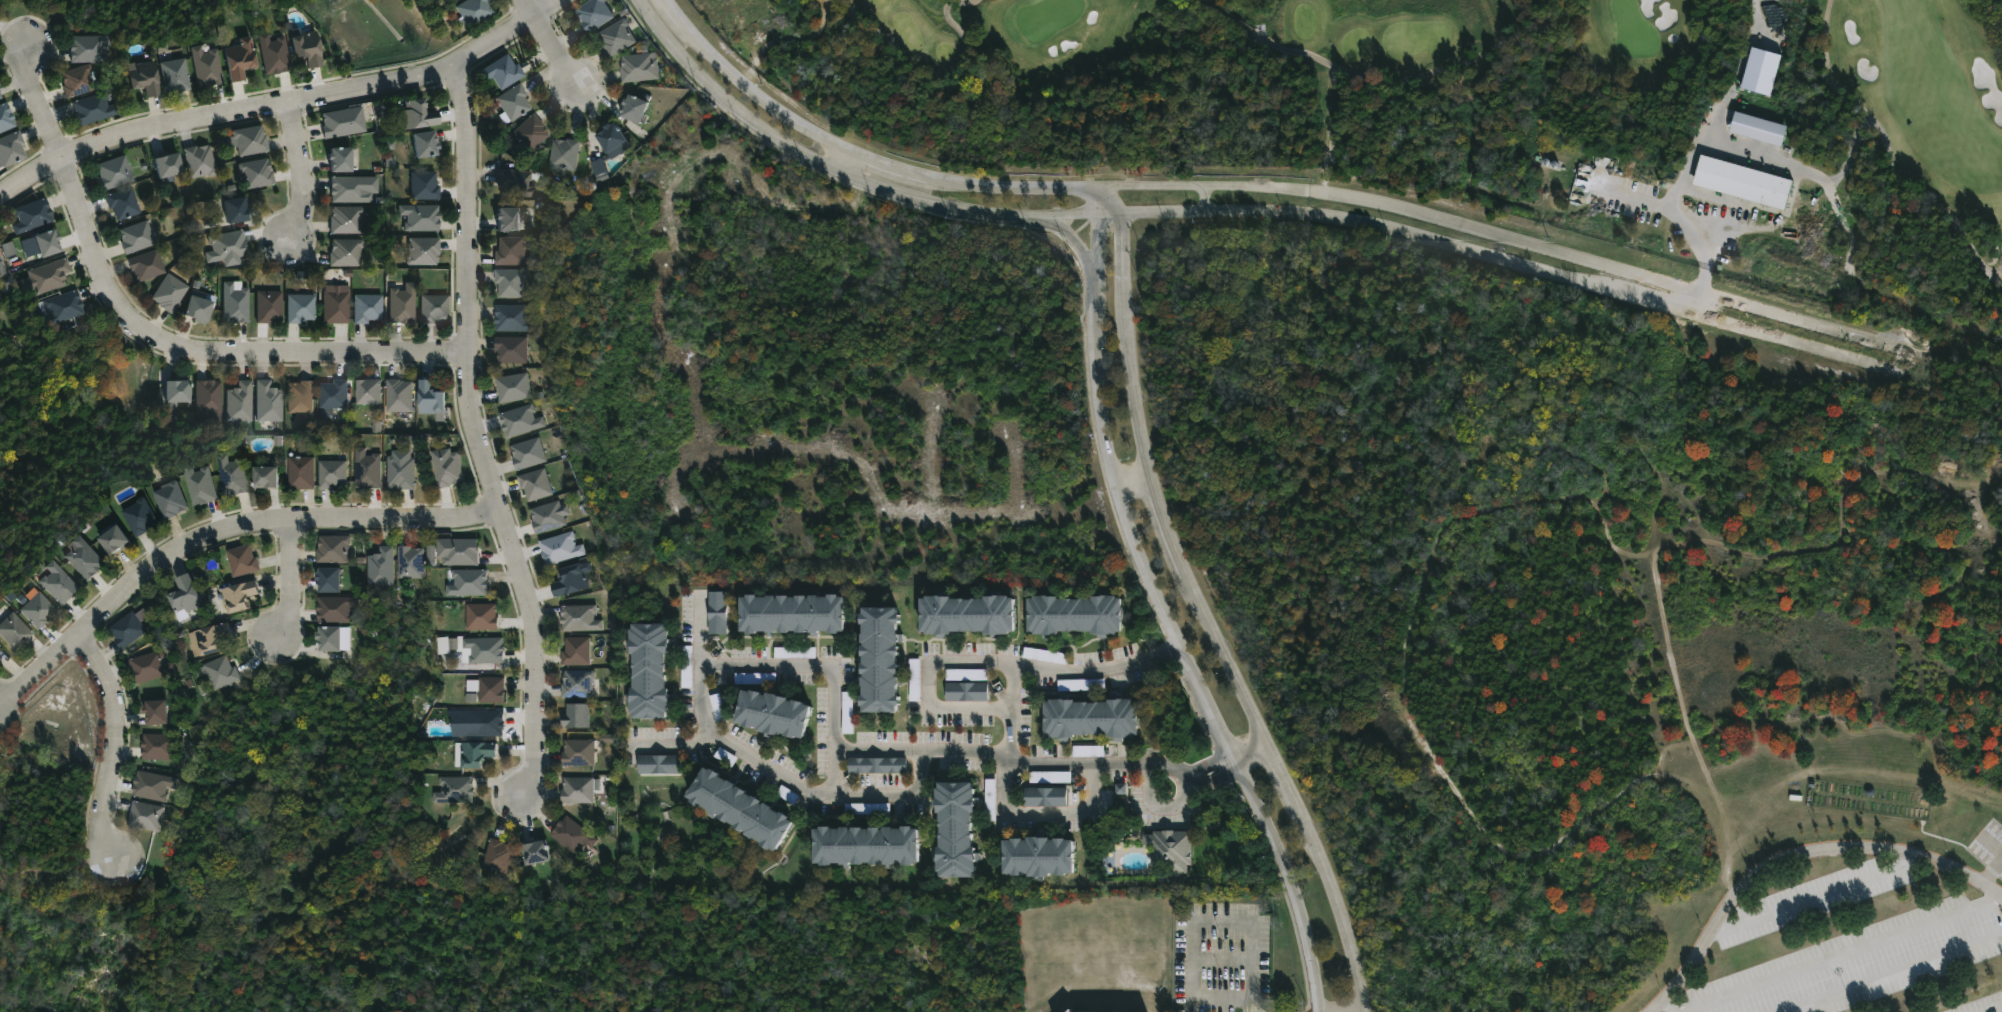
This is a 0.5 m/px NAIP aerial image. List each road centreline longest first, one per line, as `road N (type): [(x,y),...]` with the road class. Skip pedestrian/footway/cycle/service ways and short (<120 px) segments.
road 1 (track): [(1668,661),(1595,508),(1563,499),(1461,517),(1441,534),(1403,643),(1401,705),(1414,737),(1491,846),(1523,861),(1553,850),(1642,778),(1675,779),(1711,797)]
road 2 (tertiary): [(1022,218),(1211,211),(1373,224),(1883,373),(1914,365)]
road 3 (tertiary): [(1914,365),(1903,345),(1864,344),(1371,199),(1117,192)]
road 4 (secondary): [(1095,274),(1105,434),(1125,518),(1272,827),(1307,931),(1320,1011)]
road 5 (secondary): [(1361,1011),(1352,951),(1274,738),(1156,491),(1127,292)]
road 6 (residential): [(447,73),(468,119),(471,423),(537,618),(525,790)]
road 7 (residential): [(23,55),(111,287),(139,325),(179,349),(223,357),(471,357)]
road 8 (track): [(2001,482),(1891,471),(1856,476),(1841,492),(1841,538),(1825,549),(1759,558),(1699,535),(1685,506),(1648,470),(1634,435),(1672,384),(1696,314)]
road 9 (residential): [(502,514),(455,524),(231,529),(179,551),(81,642),(0,702)]
road 10 (tertiary): [(1117,192),(969,188),(865,162),(751,94),(665,0)]
road 11 (residential): [(481,51),(447,73),(108,141),(0,198)]
road 12 (tertiary): [(636,0),(692,74),(766,136),(909,203),(1022,218)]
road 13 (track): [(1667,488),(1652,510),(1653,552),(1686,736),(1719,814),(1717,922)]
road 14 (residential): [(81,642),(113,687),(123,730),(102,853)]
road 15 (residential): [(294,106),(307,188),(287,234)]

